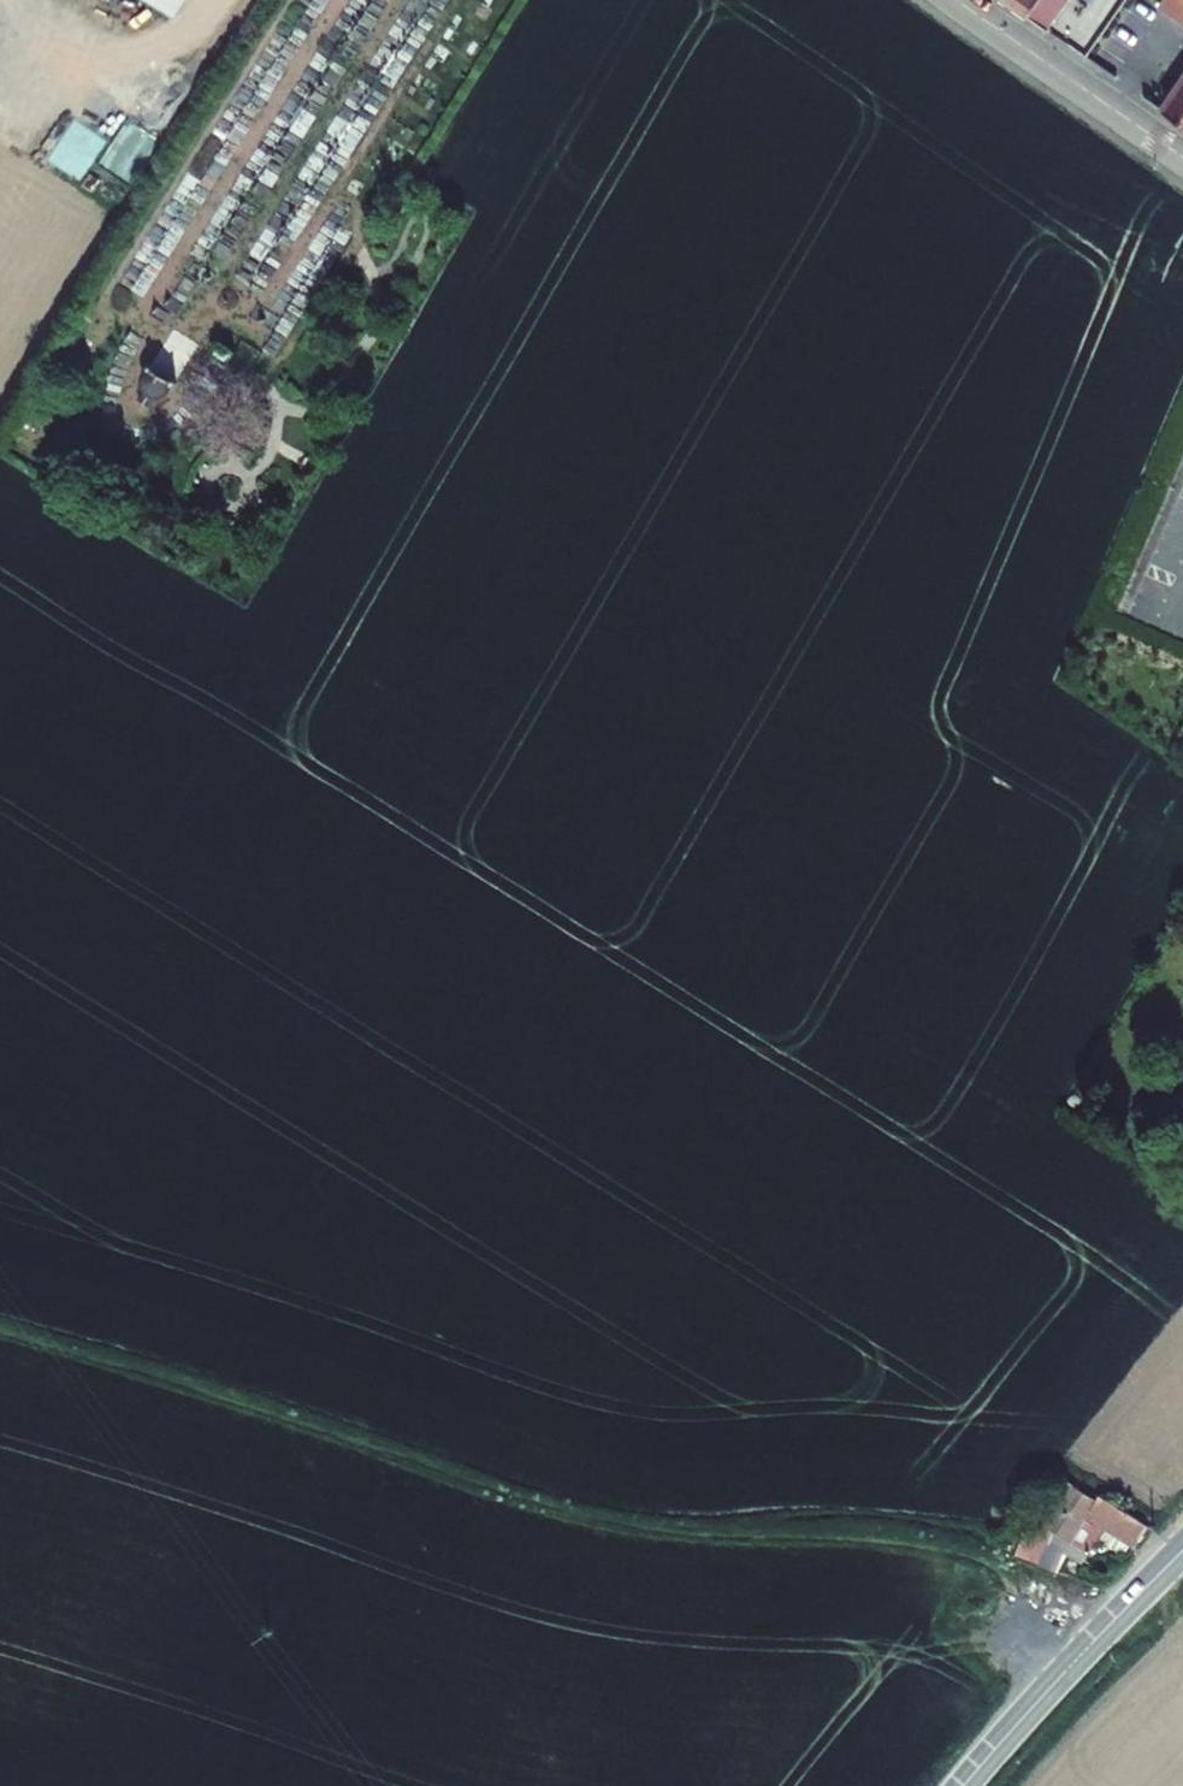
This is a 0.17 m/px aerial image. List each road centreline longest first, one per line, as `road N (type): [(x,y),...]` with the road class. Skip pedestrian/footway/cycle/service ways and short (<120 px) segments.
road 1 (tertiary): [(960,1785),(1182,1549)]
road 2 (residential): [(957,0),(1182,157)]

